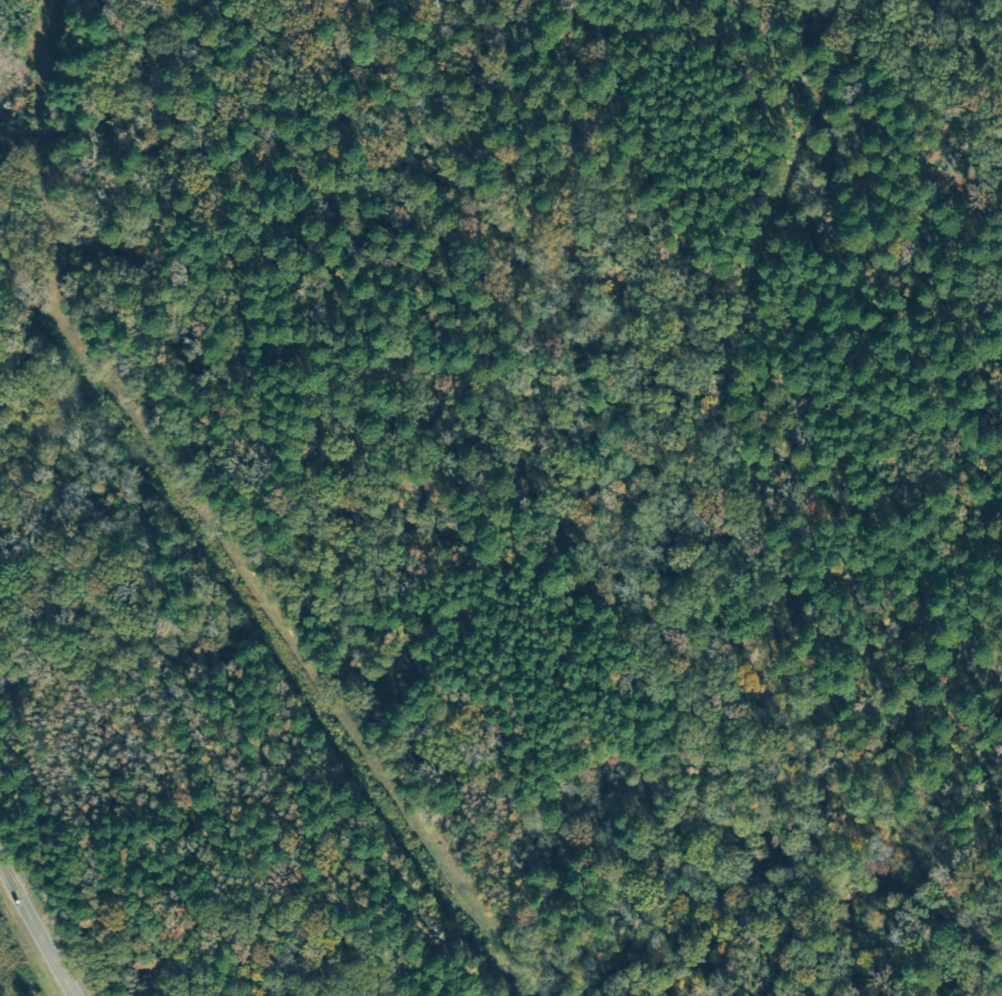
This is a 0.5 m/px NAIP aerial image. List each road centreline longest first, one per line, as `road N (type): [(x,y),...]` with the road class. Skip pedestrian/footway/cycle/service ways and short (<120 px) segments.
road 1 (tertiary): [(0,859),(75,995)]

